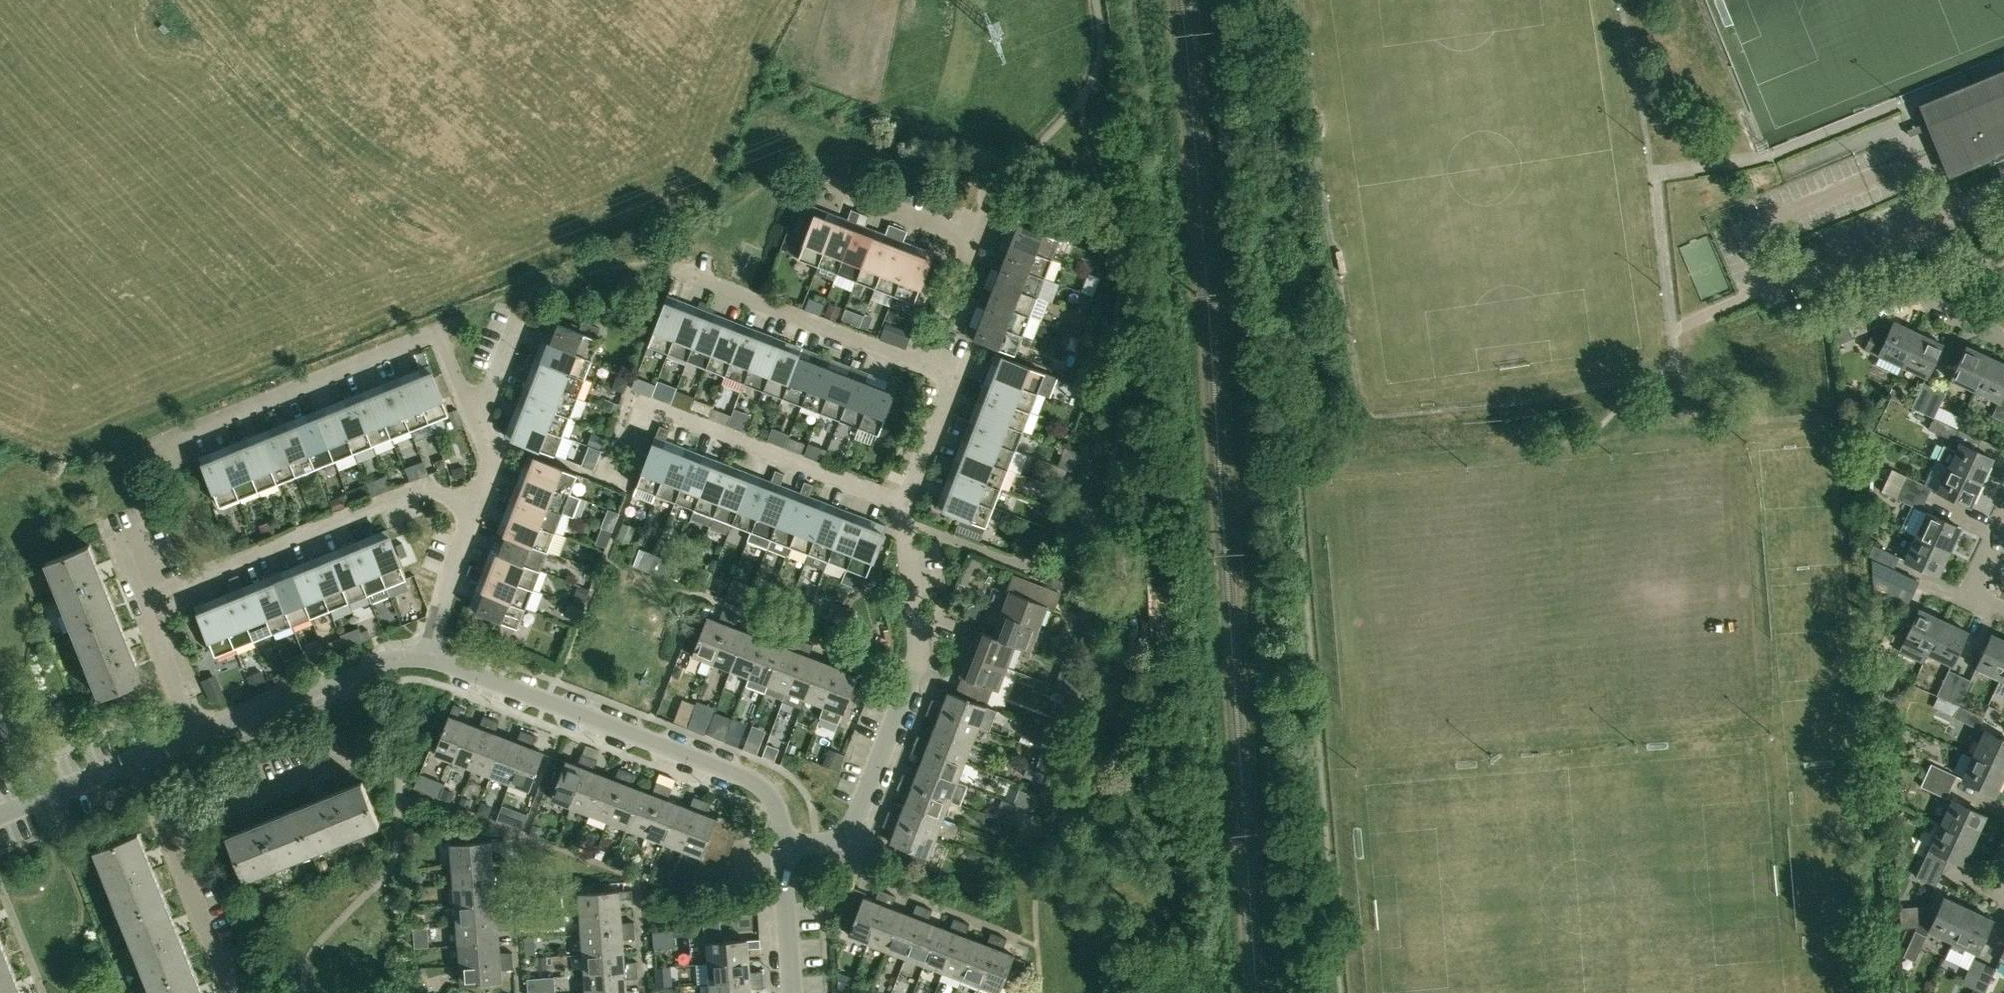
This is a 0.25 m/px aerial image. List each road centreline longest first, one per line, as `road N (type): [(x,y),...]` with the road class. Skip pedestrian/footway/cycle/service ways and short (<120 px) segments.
road 1 (residential): [(783,847),(775,800),(746,778),(419,656)]
road 2 (residential): [(783,847),(850,831),(915,668),(908,522)]
road 3 (residential): [(476,419),(438,333),(185,433)]
road 4 (residential): [(144,596),(422,488),(475,507)]
road 5 (residential): [(906,506),(653,406),(641,408),(609,455)]
road 6 (residential): [(925,365),(684,272)]
road 7 (residential): [(225,992),(137,759)]
road 8 (residential): [(193,736),(386,660),(419,656)]
road 9 (unclassified): [(995,188),(1081,99),(1100,57),(1097,0)]
road 10 (residential): [(1124,588),(992,558),(908,522)]
road 11 (residential): [(906,506),(955,379),(925,365)]
road 12 (residential): [(972,239),(818,179)]
road 13 (residential): [(2003,337),(1961,320),(1940,285),(1942,276),(2003,252)]
road 14 (residential): [(419,656),(475,507)]
road 15 (residential): [(193,736),(144,596)]
road 16 (residential): [(0,815),(137,759)]
road 17 (residential): [(792,992),(783,847)]
road 18 (residential): [(925,365),(972,239)]

